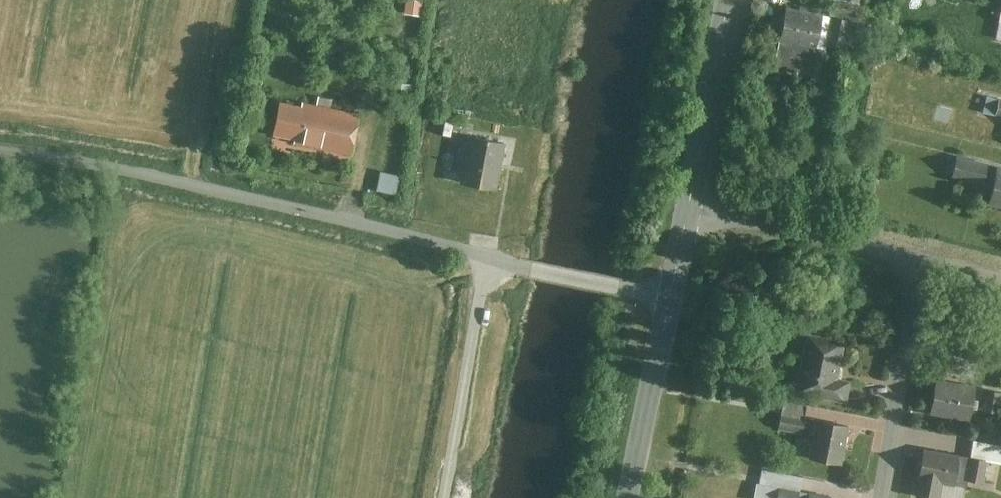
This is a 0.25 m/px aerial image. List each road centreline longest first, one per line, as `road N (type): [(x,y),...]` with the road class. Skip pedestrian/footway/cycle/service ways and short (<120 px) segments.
road 1 (residential): [(670,296),(194,186),(0,154)]
road 2 (track): [(442,497),(484,257)]
road 3 (residential): [(917,262),(880,497)]
road 4 (residential): [(690,205),(917,262)]
road 5 (tertiary): [(690,205),(730,0)]
road 6 (tertiary): [(631,497),(670,296)]

